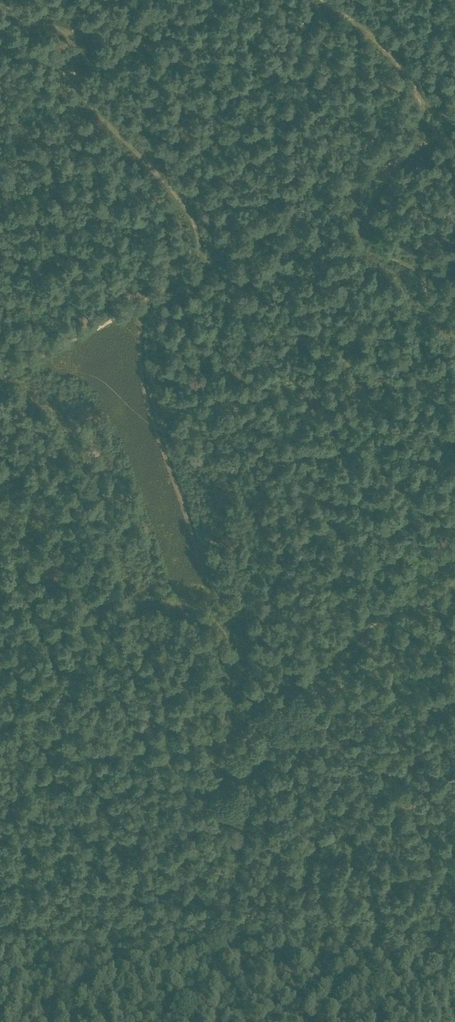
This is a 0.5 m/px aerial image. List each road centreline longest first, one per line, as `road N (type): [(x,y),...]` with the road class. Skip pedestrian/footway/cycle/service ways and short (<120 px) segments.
road 1 (track): [(0,643),(185,597),(226,606),(236,649),(228,747),(255,771),(223,952),(286,1021)]
road 2 (track): [(420,139),(406,69),(329,0)]

